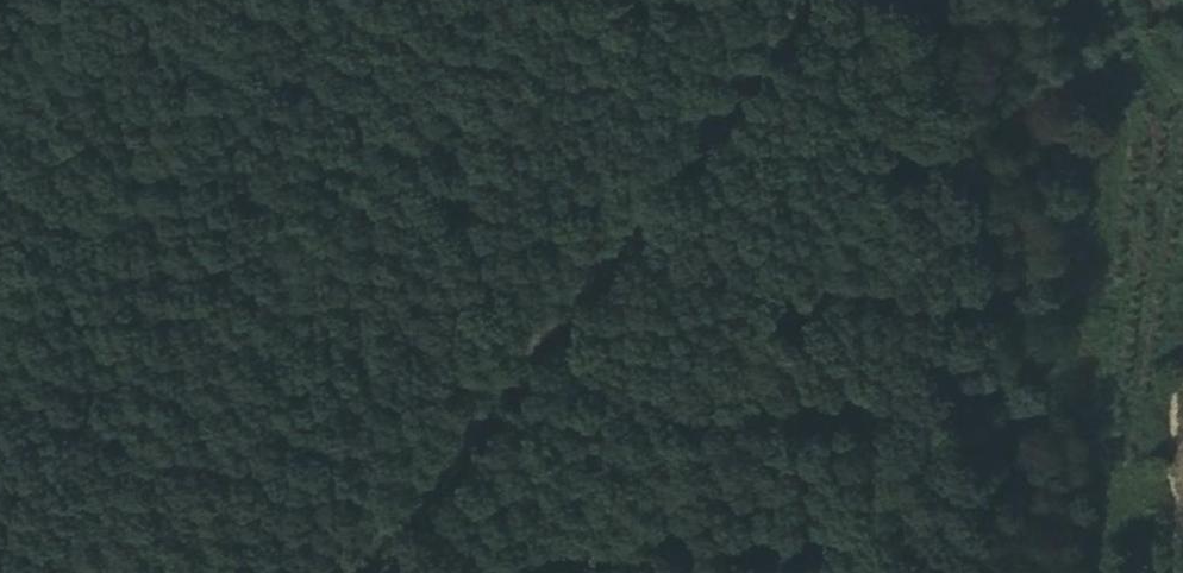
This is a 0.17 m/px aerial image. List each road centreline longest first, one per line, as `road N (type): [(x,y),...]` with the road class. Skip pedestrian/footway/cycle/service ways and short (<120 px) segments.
road 1 (track): [(1161,0),(1176,174),(1139,572)]

